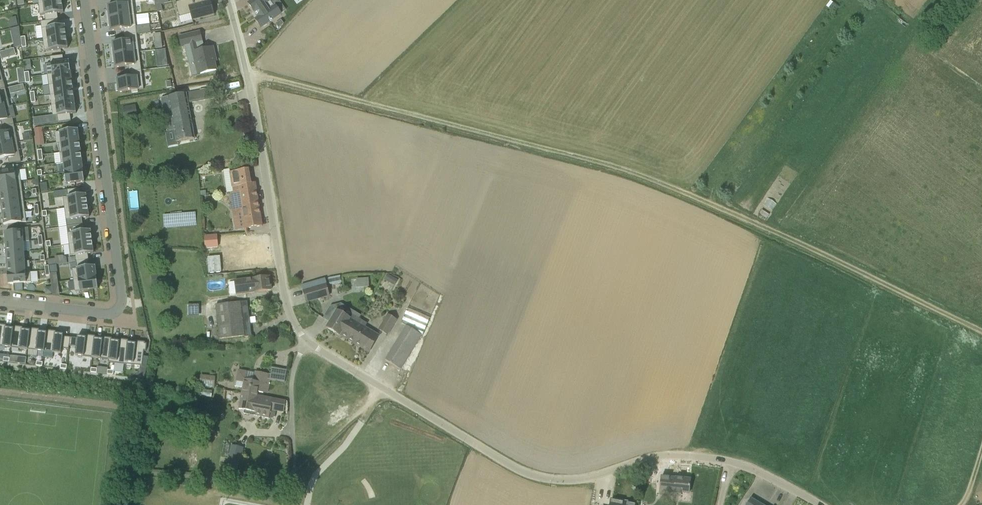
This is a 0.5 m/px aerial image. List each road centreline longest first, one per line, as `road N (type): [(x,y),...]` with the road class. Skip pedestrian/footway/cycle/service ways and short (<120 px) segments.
road 1 (unclassified): [(819,504),(764,474),(705,458),(658,457),(562,484),(527,476),(308,343),(283,293),(230,0)]
road 2 (track): [(981,335),(645,177),(248,77)]
road 3 (residential): [(0,303),(96,315),(121,304),(85,0)]

